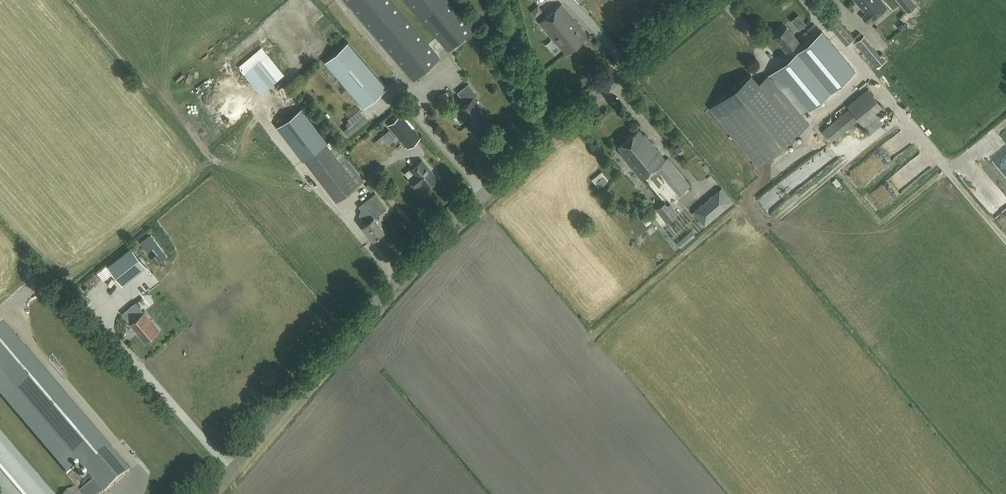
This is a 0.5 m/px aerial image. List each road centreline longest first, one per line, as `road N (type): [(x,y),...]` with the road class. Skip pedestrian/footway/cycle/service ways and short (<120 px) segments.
road 1 (tertiary): [(209,493),(451,223),(711,0)]

